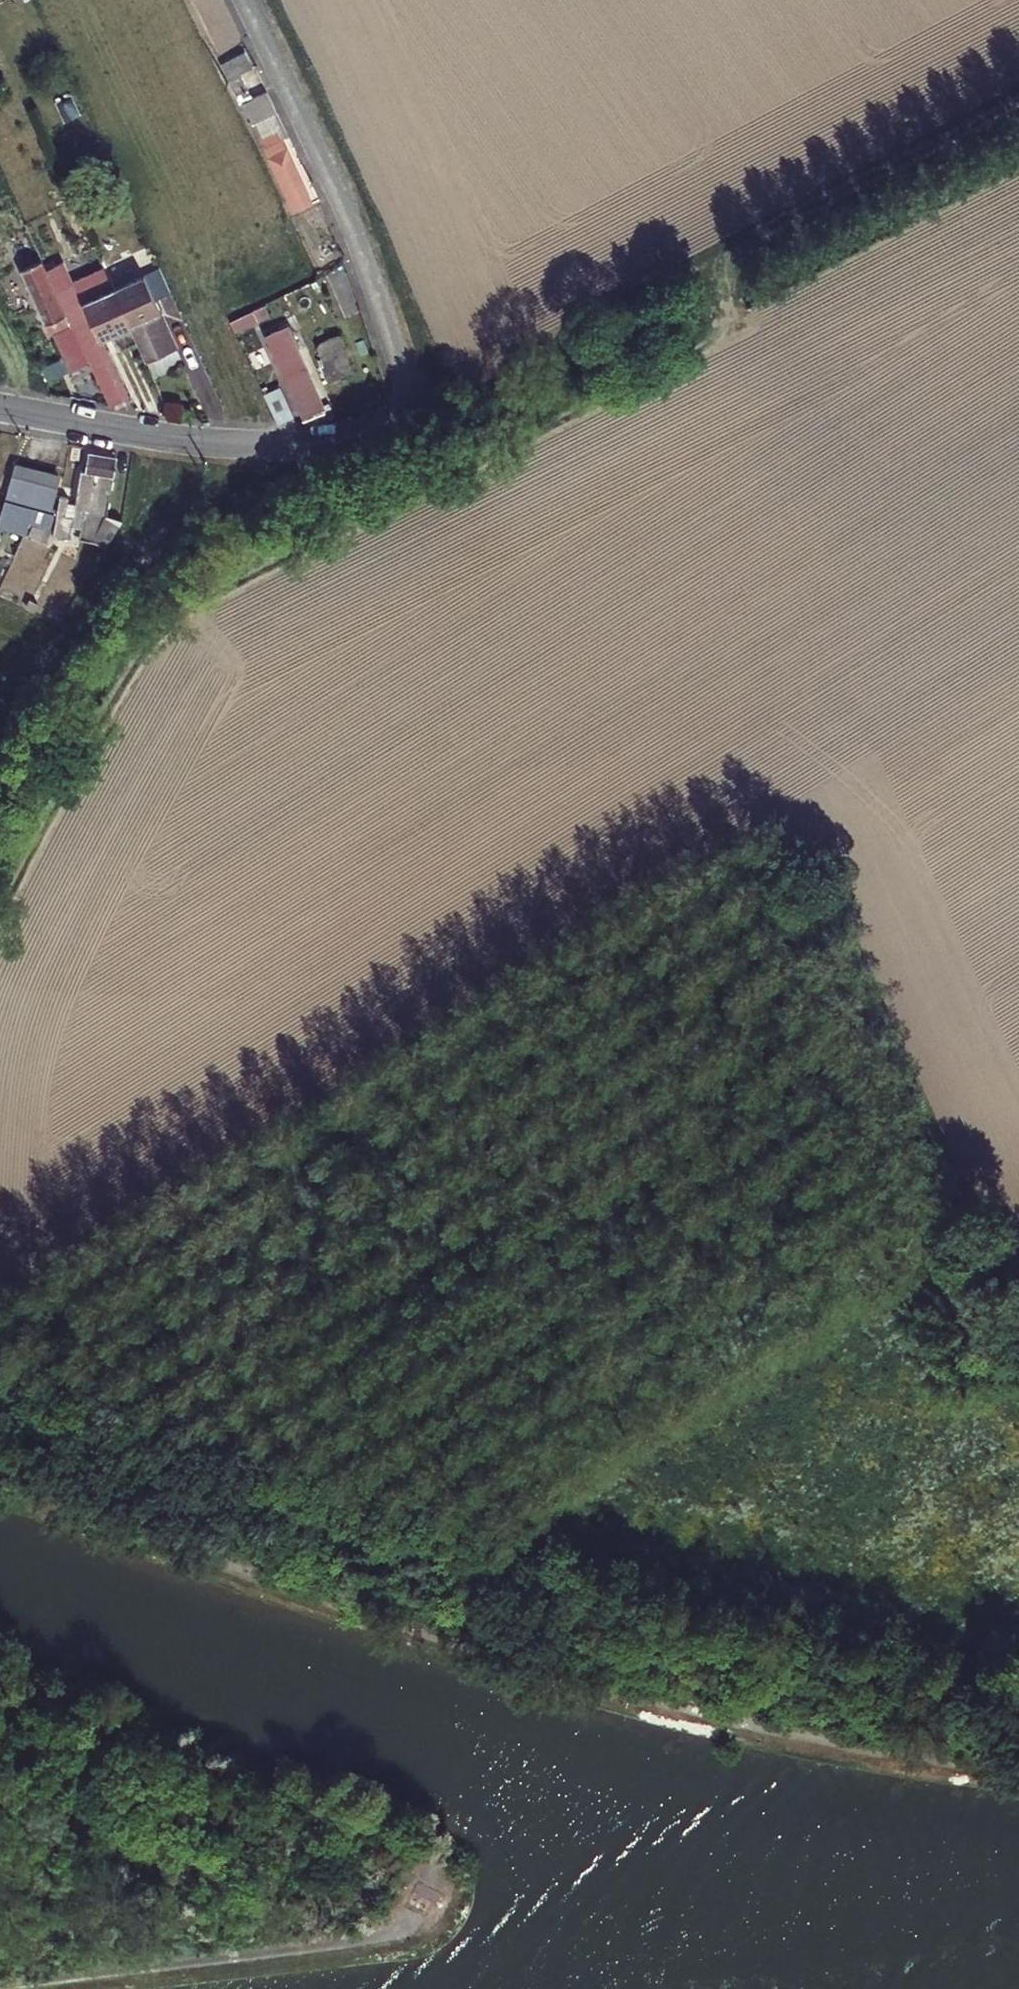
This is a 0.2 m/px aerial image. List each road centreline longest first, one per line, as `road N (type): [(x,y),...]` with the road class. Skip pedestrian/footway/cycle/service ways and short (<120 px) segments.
road 1 (residential): [(245,0),(364,261),(414,415),(354,439),(304,447),(191,440),(0,408)]

